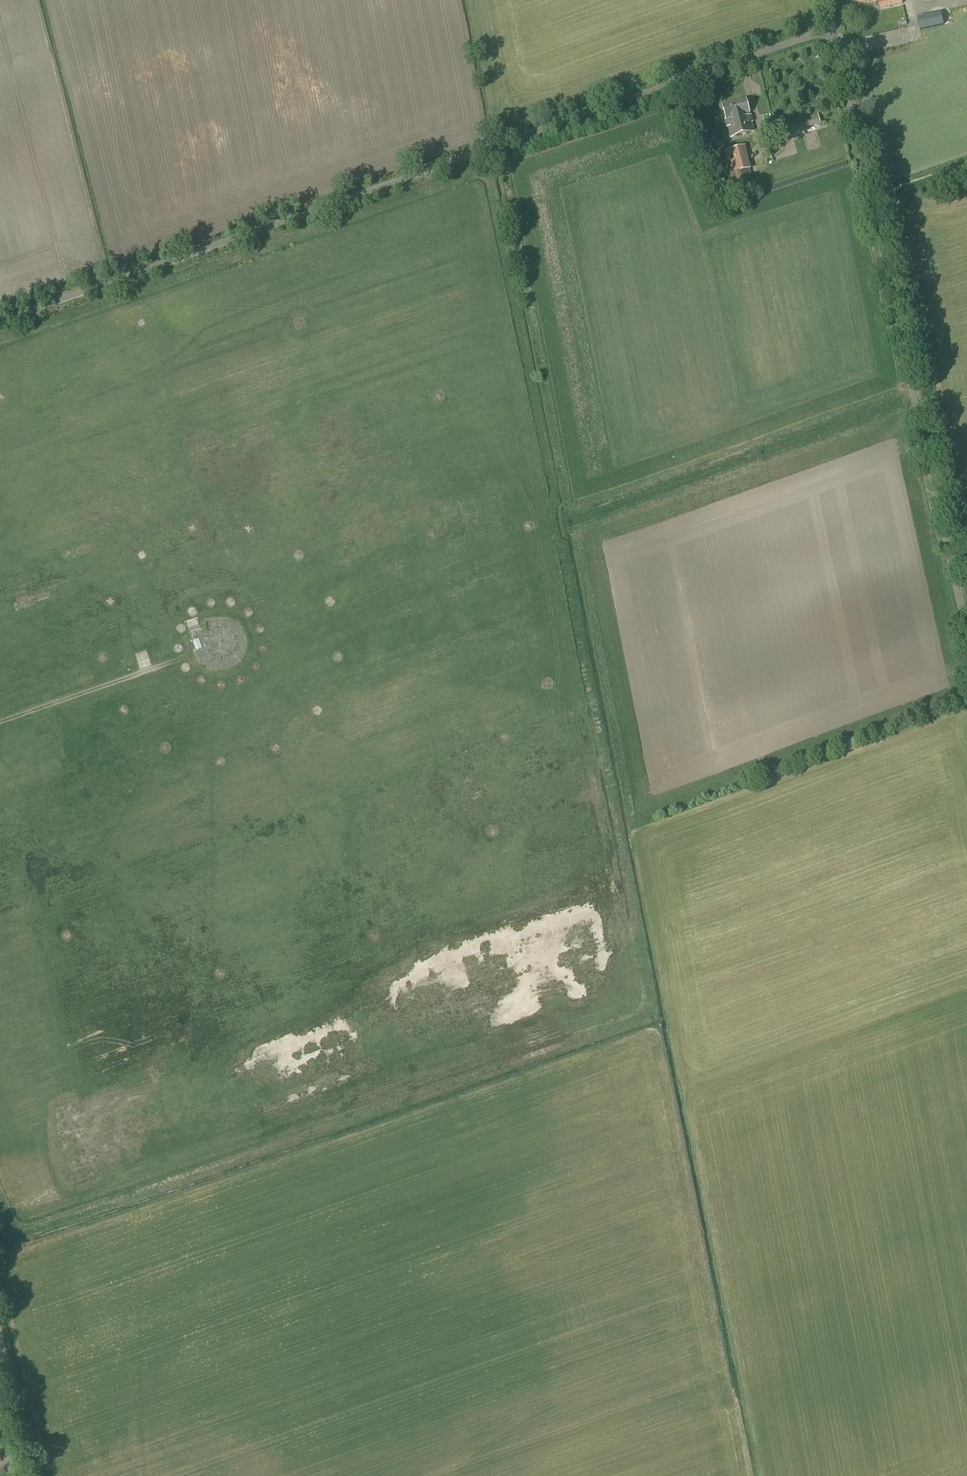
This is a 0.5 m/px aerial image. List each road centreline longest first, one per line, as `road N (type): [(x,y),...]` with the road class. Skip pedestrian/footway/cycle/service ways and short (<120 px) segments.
road 1 (unclassified): [(0,320),(834,27)]
road 2 (unclassified): [(966,632),(834,27)]
road 3 (track): [(0,722),(190,656)]
road 4 (unclassified): [(35,1475),(0,1337)]

